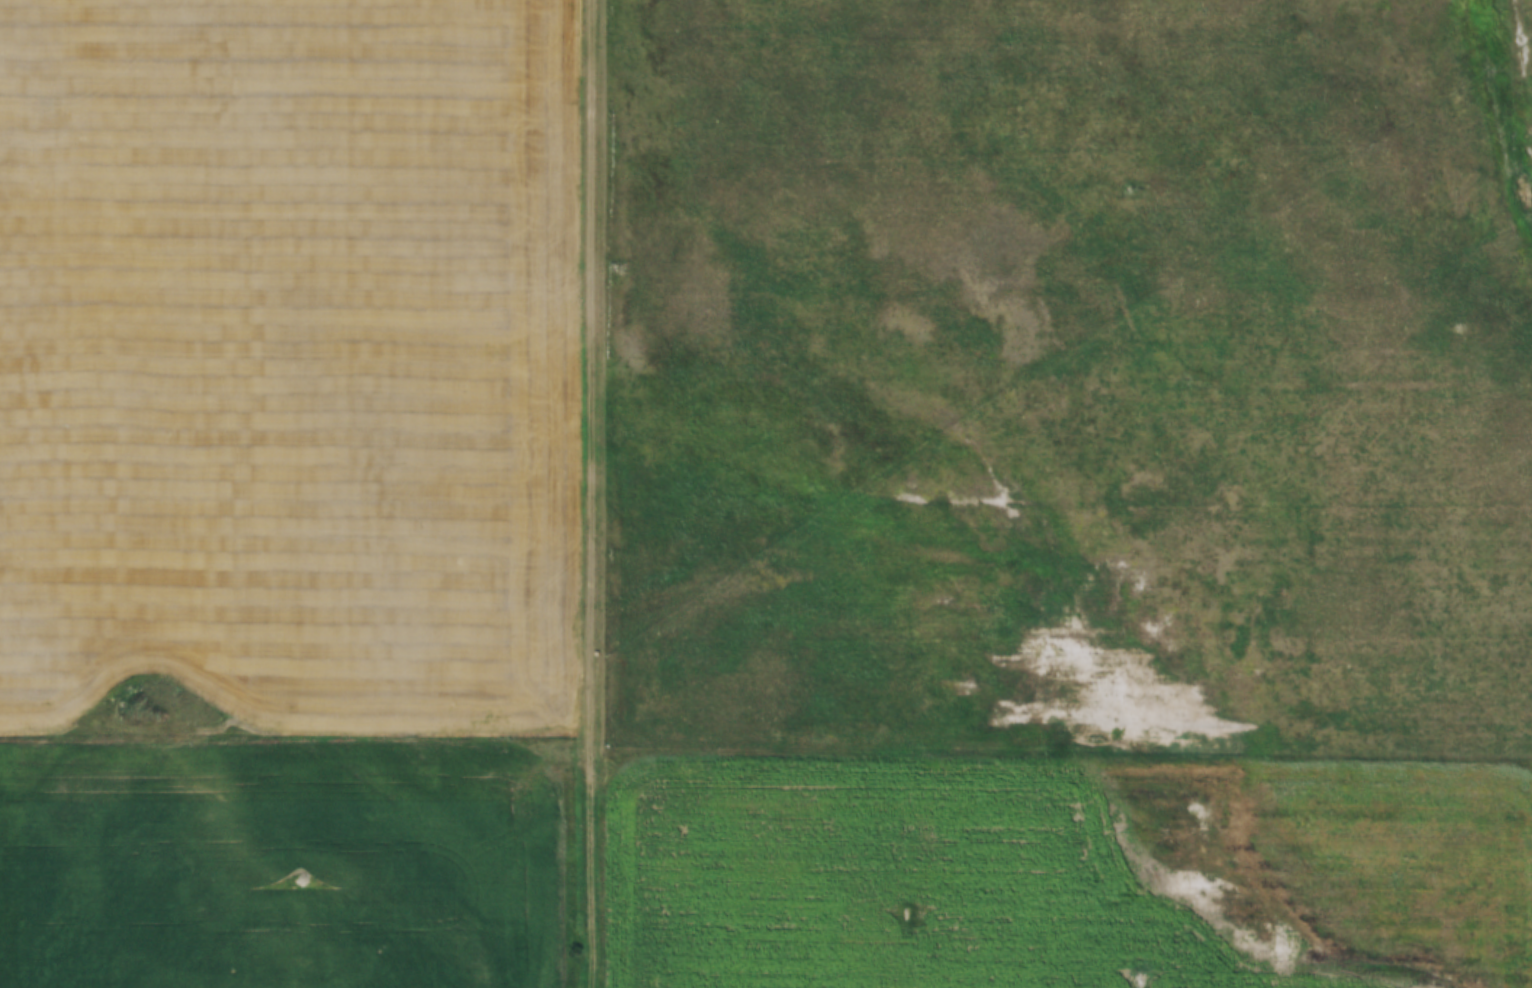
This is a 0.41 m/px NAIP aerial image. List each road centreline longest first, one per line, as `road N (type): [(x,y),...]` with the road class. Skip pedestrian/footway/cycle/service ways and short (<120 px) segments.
road 1 (track): [(599,987),(595,0)]
road 2 (track): [(598,715),(319,721),(276,713),(198,666),(144,650),(95,707),(57,721),(0,721)]

